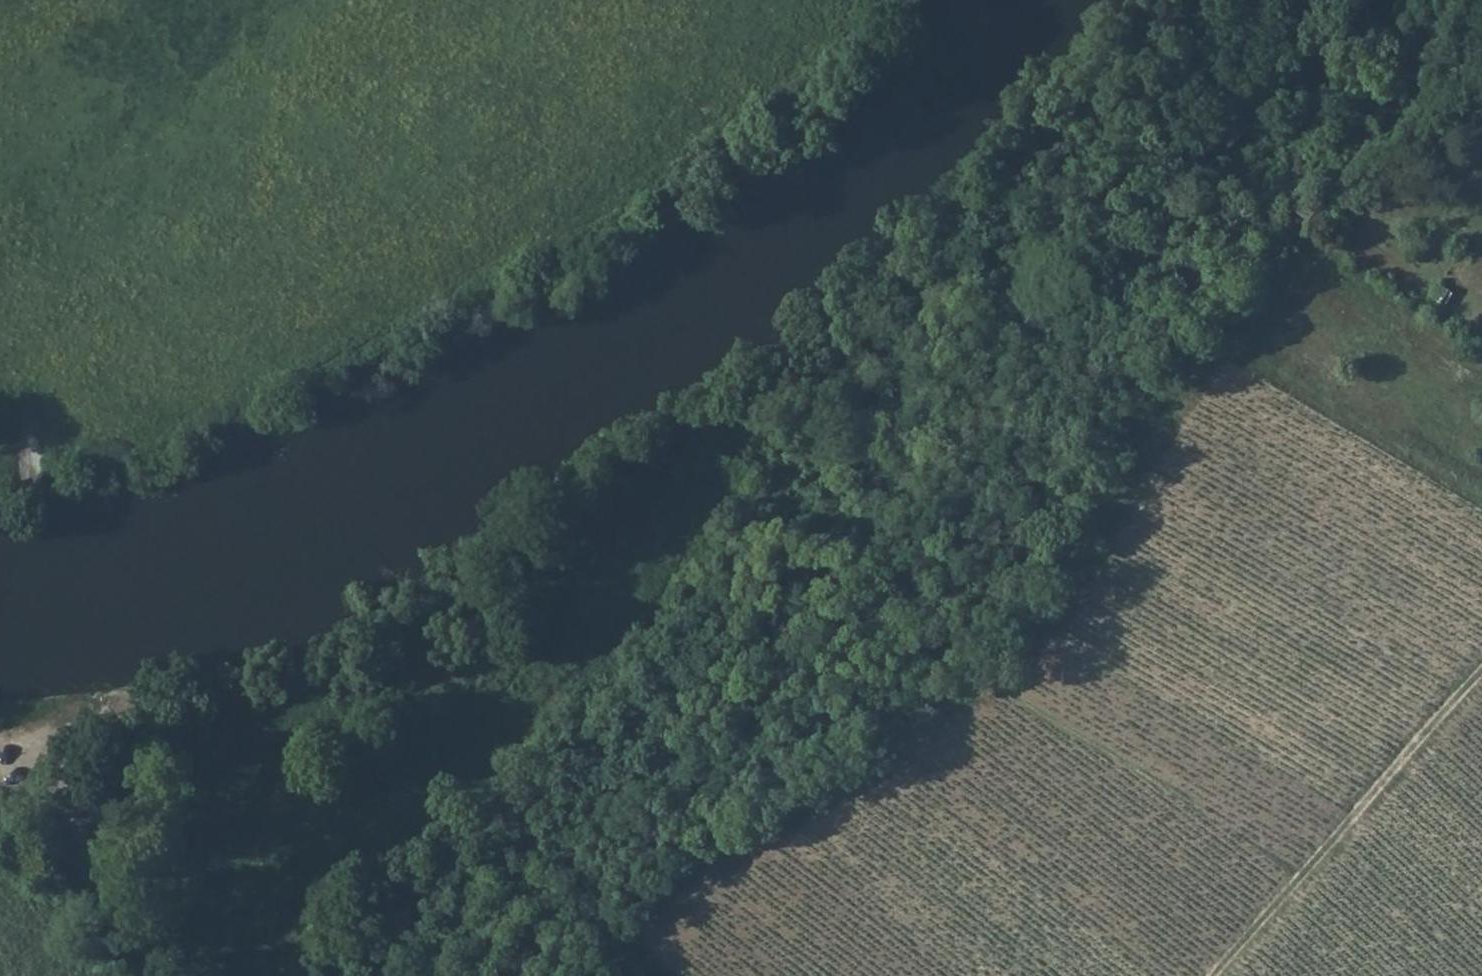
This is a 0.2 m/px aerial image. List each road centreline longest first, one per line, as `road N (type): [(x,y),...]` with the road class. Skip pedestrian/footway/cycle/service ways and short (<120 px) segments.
road 1 (track): [(1218,975),(1481,687)]
road 2 (unclassified): [(141,975),(72,828)]

